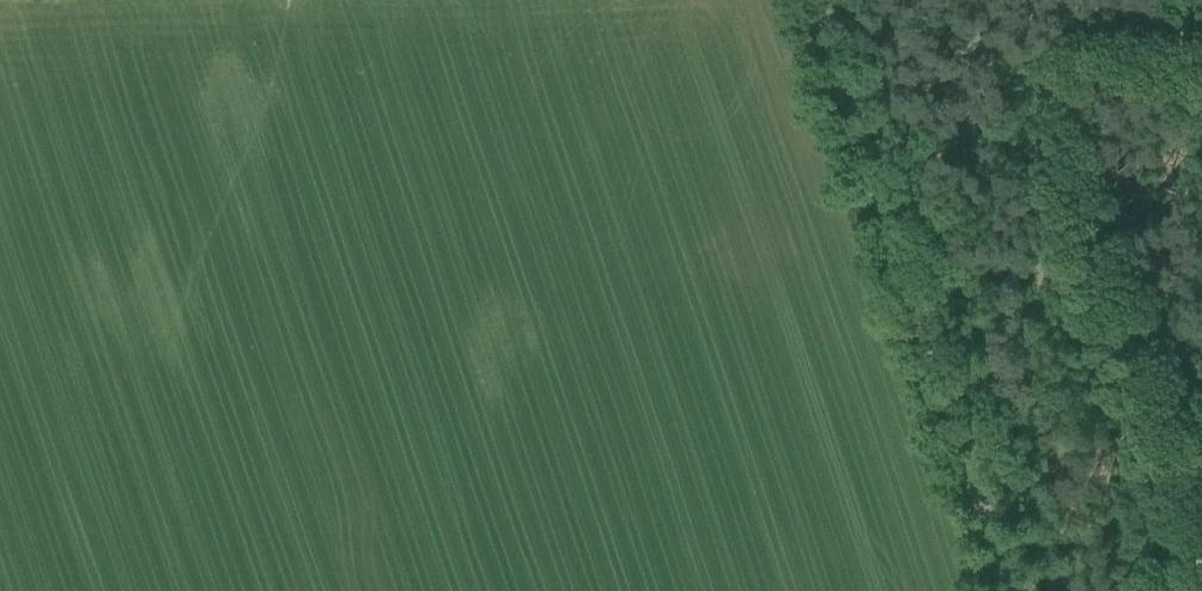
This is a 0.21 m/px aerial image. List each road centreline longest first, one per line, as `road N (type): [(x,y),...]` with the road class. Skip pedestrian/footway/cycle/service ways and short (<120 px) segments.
road 1 (track): [(1011,590),(812,0)]

